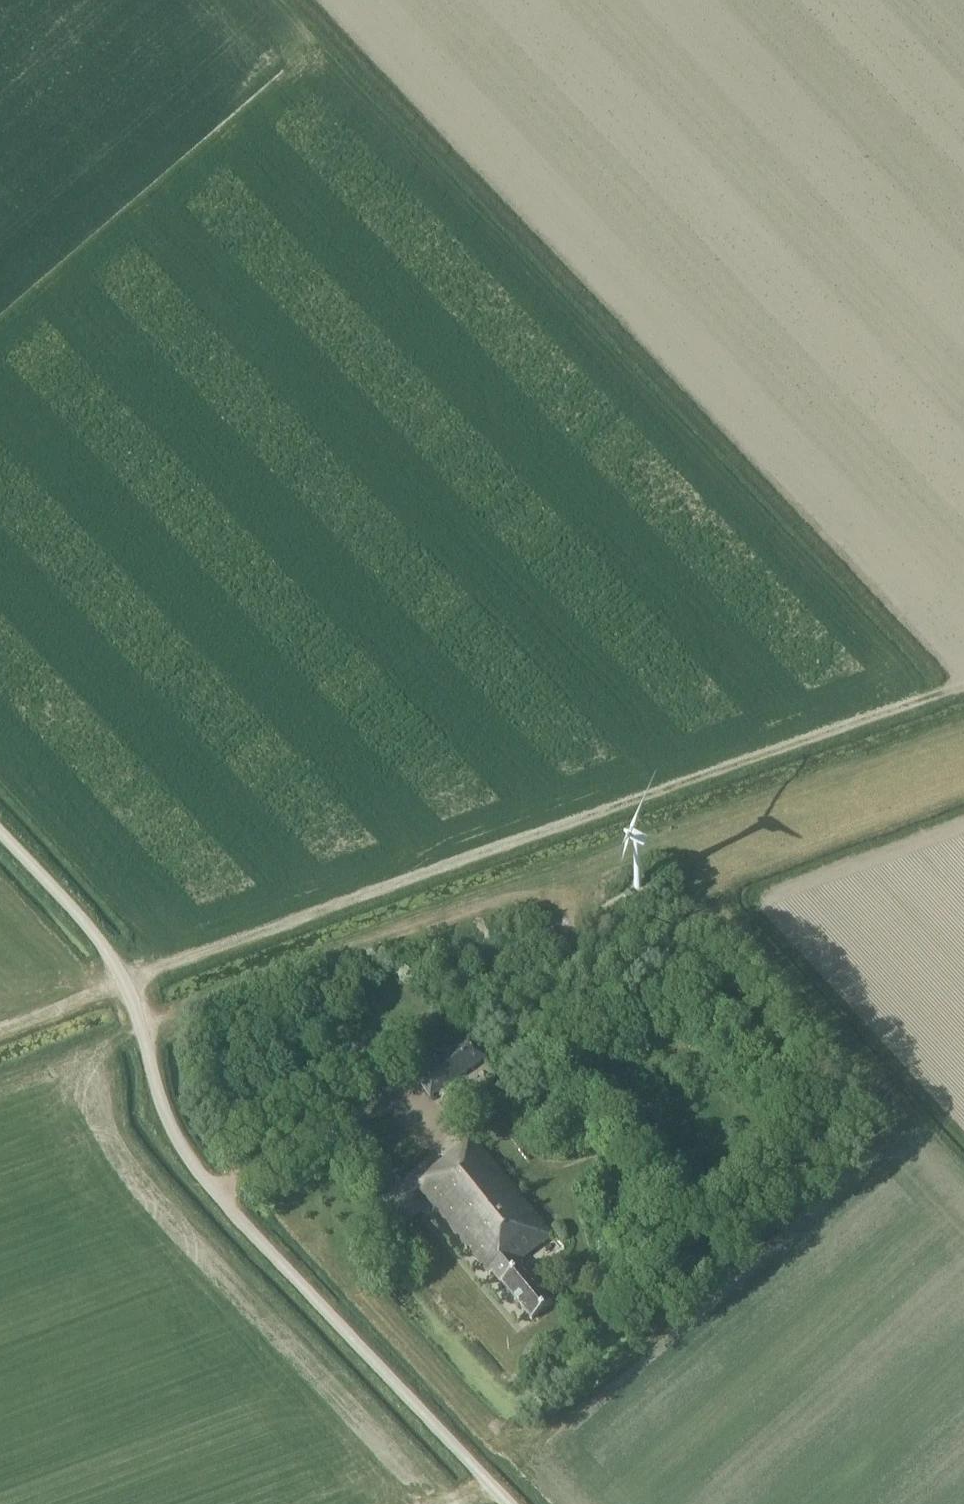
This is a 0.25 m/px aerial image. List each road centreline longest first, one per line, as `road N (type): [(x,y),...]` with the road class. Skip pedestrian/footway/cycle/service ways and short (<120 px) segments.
road 1 (unclassified): [(509,1503),(194,1166),(113,957),(0,833)]
road 2 (track): [(126,985),(0,1032)]

